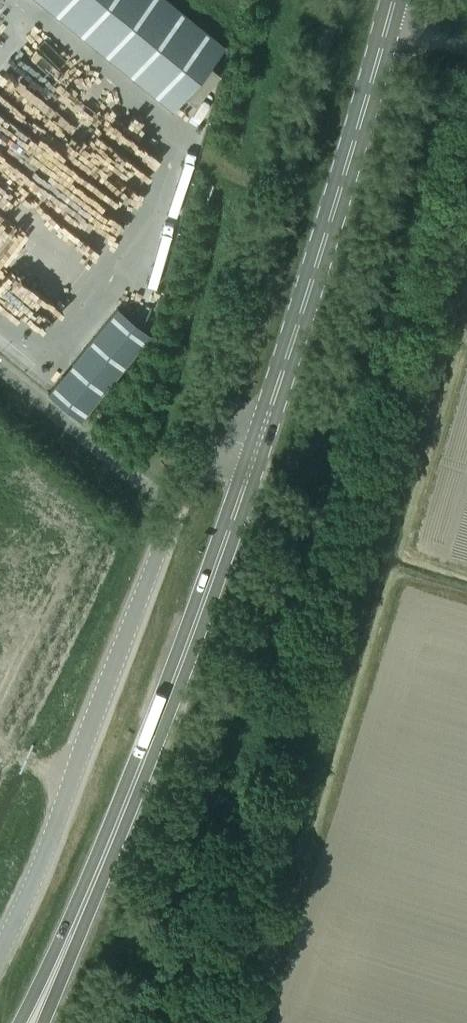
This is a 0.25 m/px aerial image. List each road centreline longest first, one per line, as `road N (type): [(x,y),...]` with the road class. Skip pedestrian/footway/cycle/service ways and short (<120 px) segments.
road 1 (unclassified): [(0,951),(205,433),(256,450)]
road 2 (primary): [(256,450),(394,0)]
road 3 (primary): [(110,844),(256,450)]
road 4 (primary): [(110,844),(21,1022)]
road 5 (primary): [(43,1022),(110,844)]

